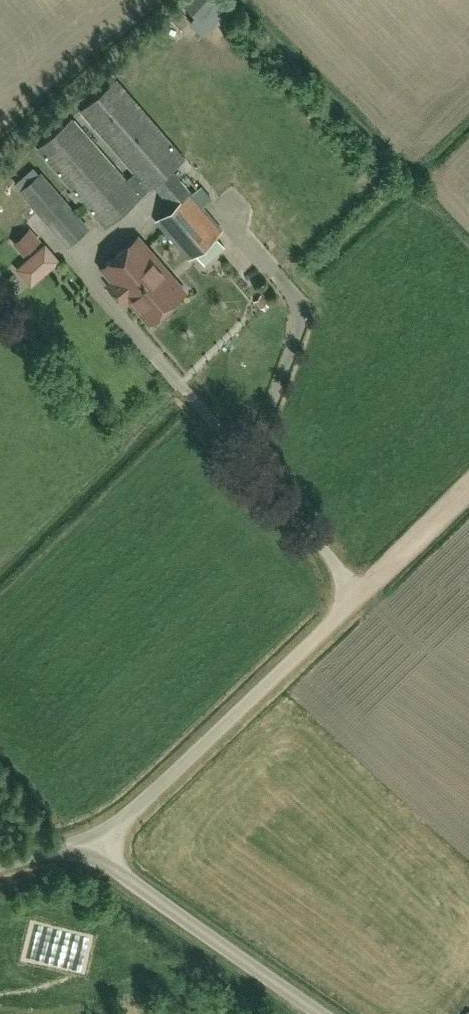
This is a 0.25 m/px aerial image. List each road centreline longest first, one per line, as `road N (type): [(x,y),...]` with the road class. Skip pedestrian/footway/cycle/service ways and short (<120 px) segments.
road 1 (unclassified): [(88,841),(129,815),(380,579)]
road 2 (unclassified): [(327,1013),(142,889),(88,841)]
road 3 (track): [(380,579),(468,492)]

